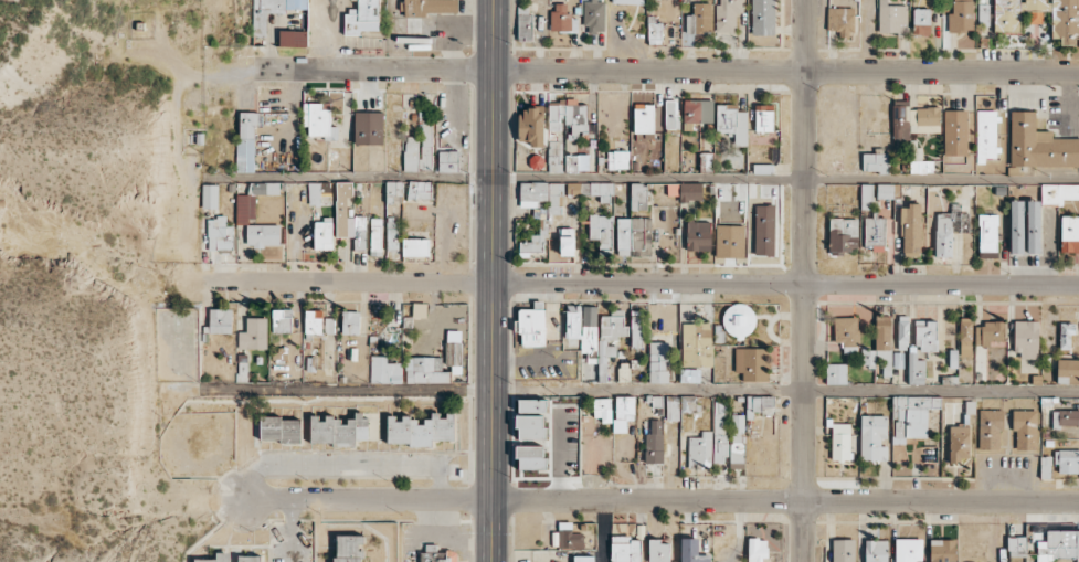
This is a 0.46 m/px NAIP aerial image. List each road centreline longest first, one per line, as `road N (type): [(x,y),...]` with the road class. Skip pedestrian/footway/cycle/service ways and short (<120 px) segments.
road 1 (residential): [(159,282),(1078,286)]
road 2 (residential): [(180,68),(1078,75)]
road 3 (residential): [(247,499),(1078,502)]
road 4 (residential): [(801,561),(804,0)]
road 5 (primary): [(493,561),(494,0)]

